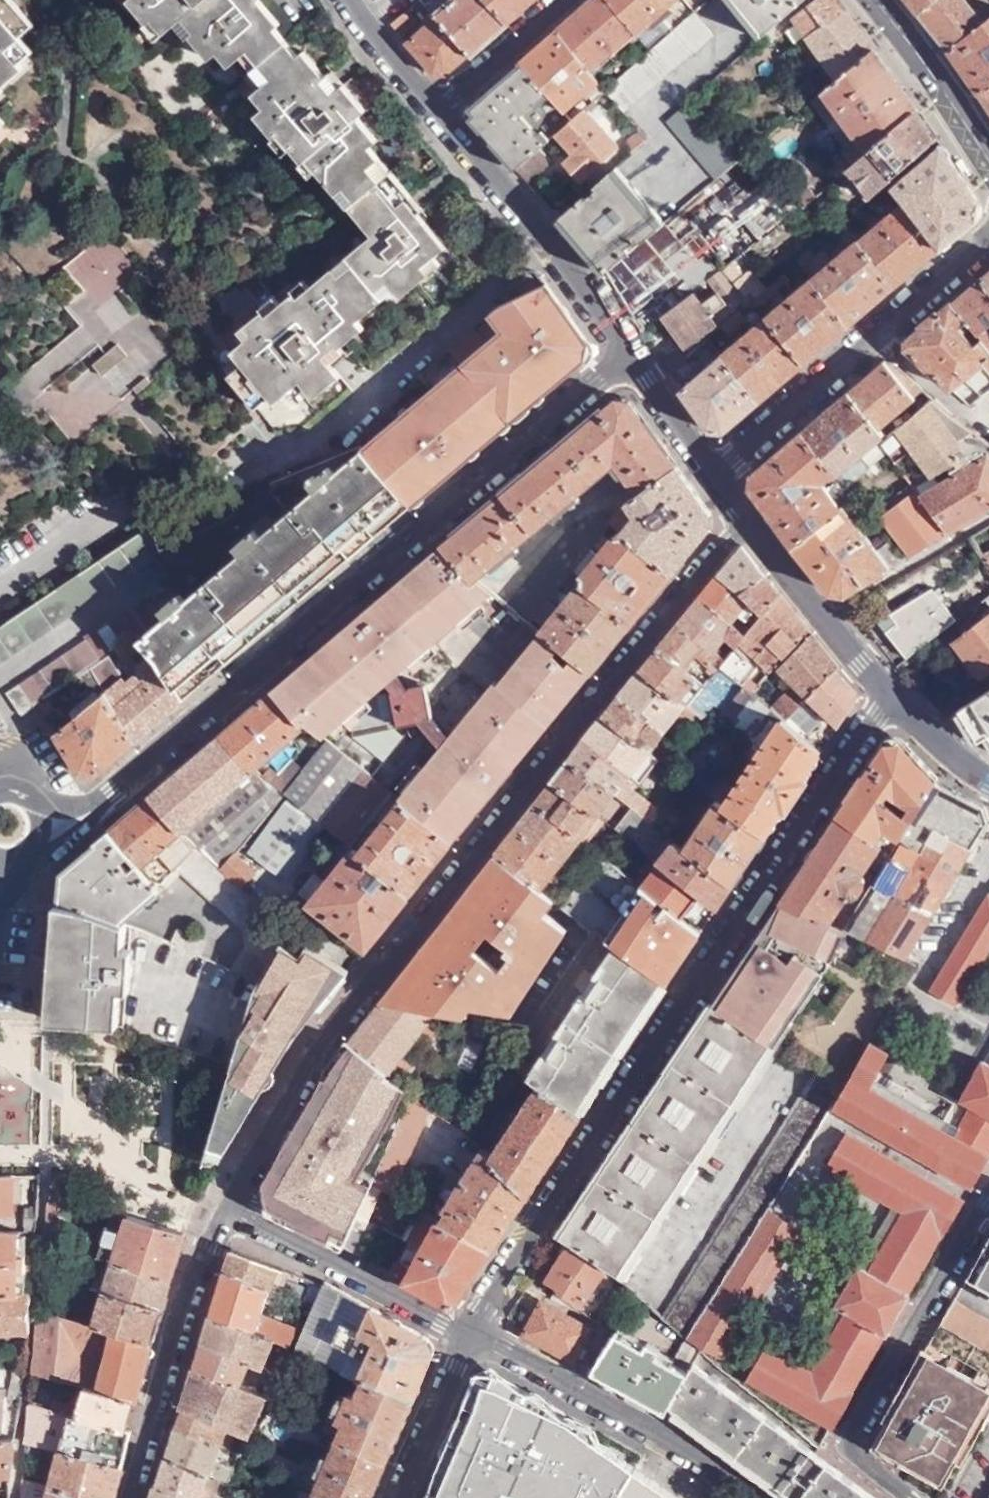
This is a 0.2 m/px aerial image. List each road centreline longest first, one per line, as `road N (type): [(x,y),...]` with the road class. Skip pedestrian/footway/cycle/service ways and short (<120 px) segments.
road 1 (residential): [(215,1222),(351,1014),(741,524)]
road 2 (residential): [(43,836),(115,791),(627,353)]
road 3 (residential): [(470,1337),(889,706)]
road 4 (residential): [(988,1187),(836,1449),(892,1497)]
road 5 (residential): [(988,237),(710,471)]
road 6 (residential): [(470,1337),(658,1431),(753,1497)]
road 7 (residential): [(627,353),(431,106)]
road 8 (residential): [(140,1497),(215,1222)]
road 9 (residential): [(215,1222),(470,1337)]
road 10 (residential): [(741,524),(889,706)]
road 11 (secondary): [(874,0),(988,162)]
road 12 (residential): [(399,1497),(470,1337)]
road 13 (residential): [(431,106),(452,98),(564,0)]
road 14 (residential): [(710,471),(627,353)]
road 15 (residential): [(921,964),(988,846)]
road 16 (residential): [(889,706),(988,779)]

